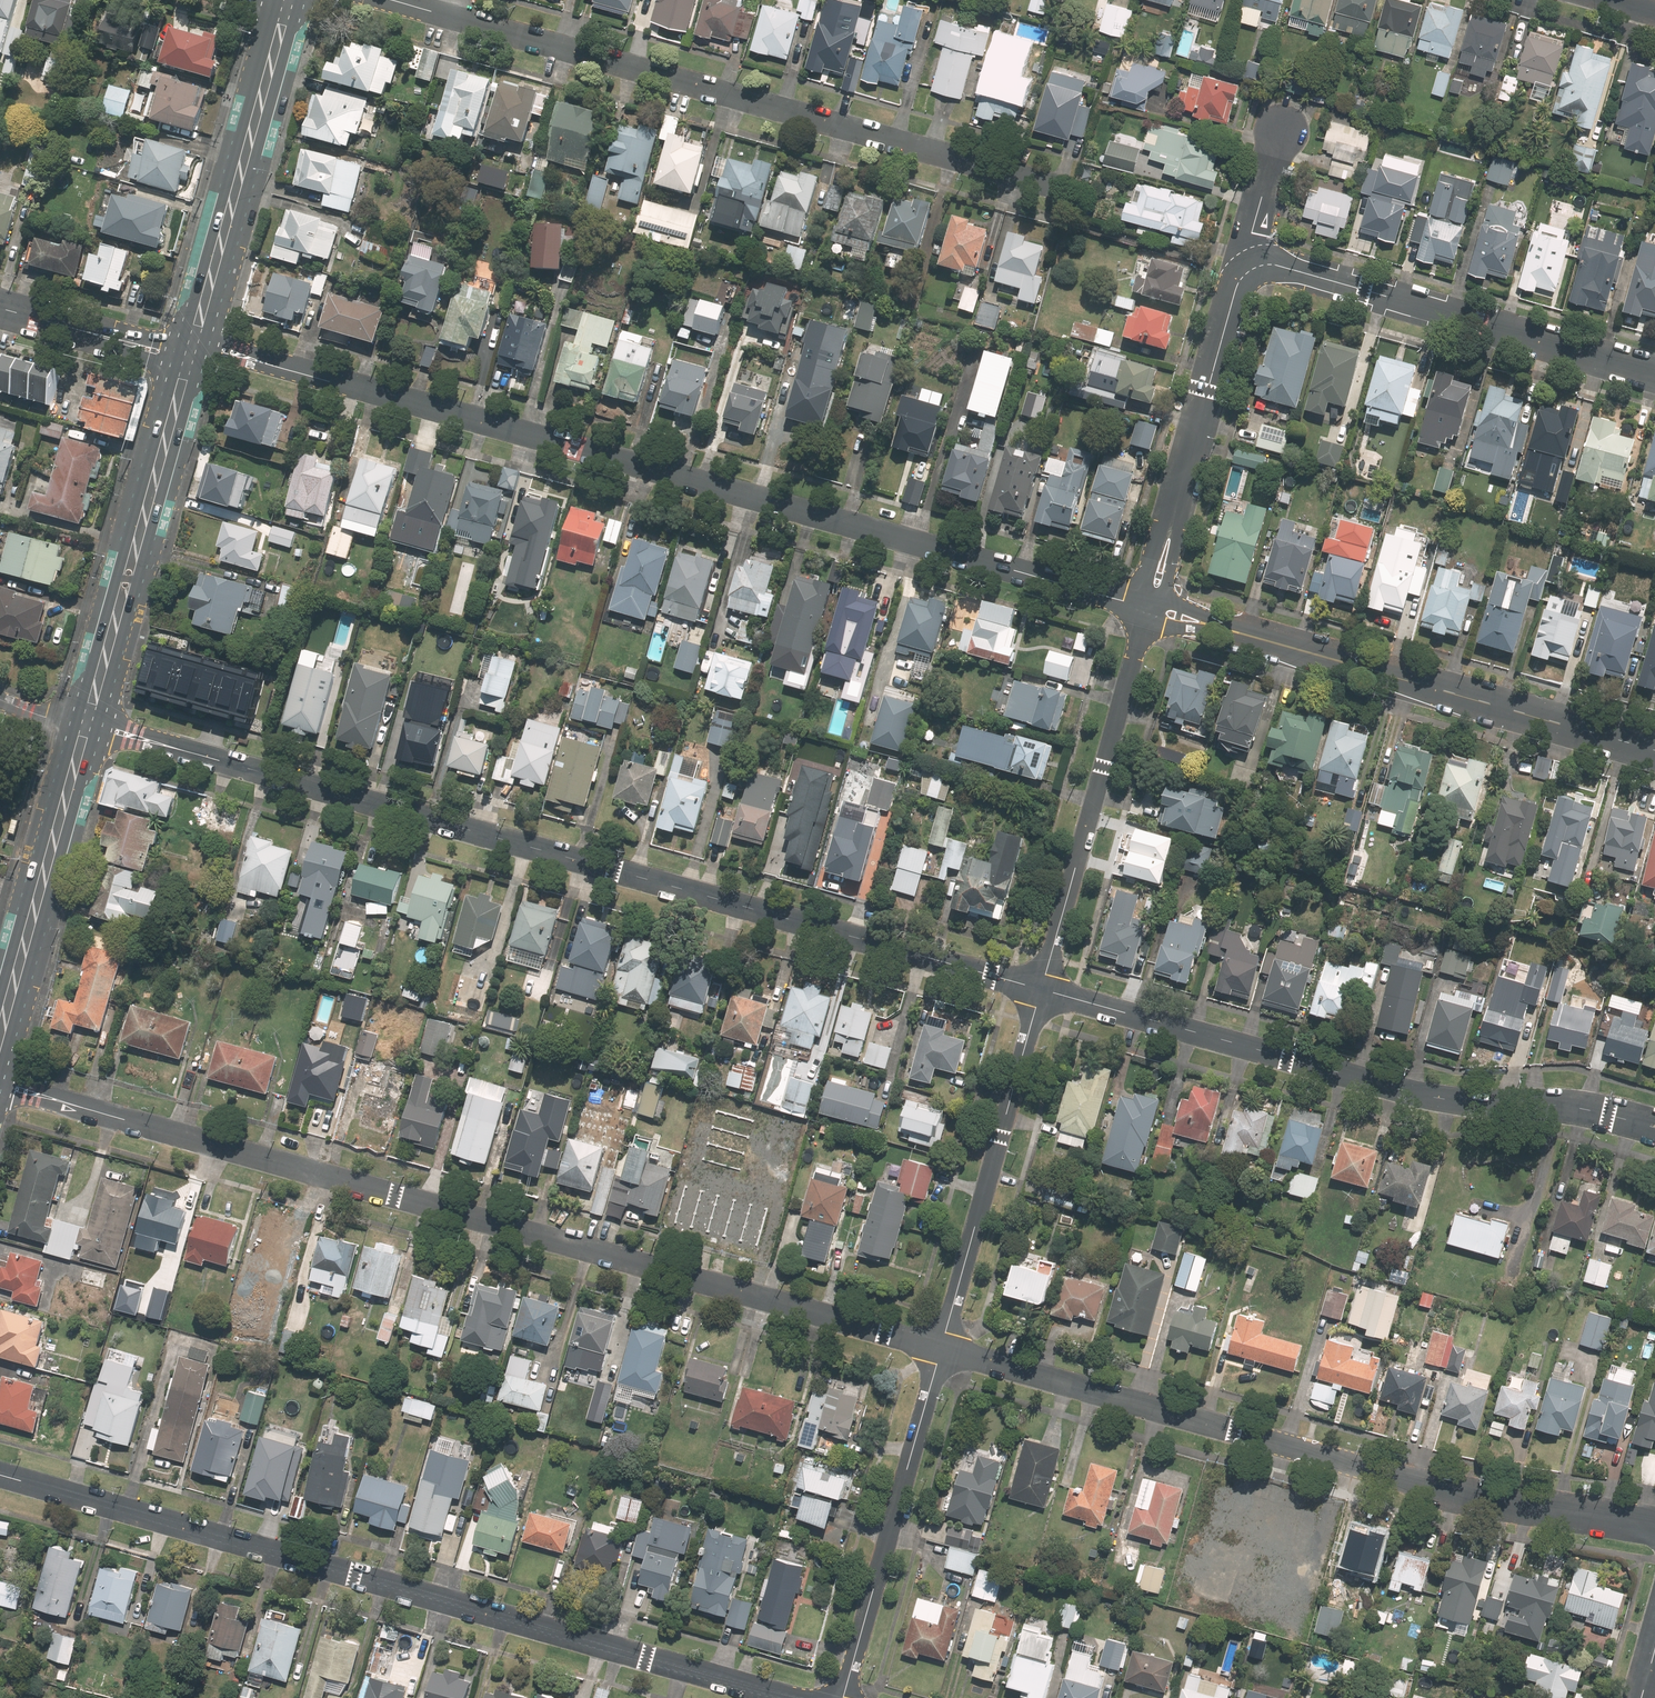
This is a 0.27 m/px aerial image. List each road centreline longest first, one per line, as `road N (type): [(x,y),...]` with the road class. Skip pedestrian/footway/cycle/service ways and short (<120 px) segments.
road 1 (residential): [(939,1347),(46,1097)]
road 2 (residential): [(1148,607),(258,361)]
road 3 (residential): [(1041,989),(152,742)]
road 4 (residential): [(0,1475),(791,1697)]
road 5 (residential): [(1654,1525),(1464,1496),(939,1347)]
road 6 (residential): [(391,0),(1051,186)]
road 7 (residential): [(1654,1128),(1570,1107),(1418,1095),(1041,989)]
road 8 (residential): [(1654,751),(1216,627)]
road 9 (residential): [(1250,271),(1276,265),(1654,373)]
road 10 (residential): [(1041,989),(1148,607)]
road 11 (primary): [(190,357),(86,725)]
road 12 (residential): [(939,1347),(1041,989)]
road 13 (residential): [(841,1697),(939,1347)]
road 14 (primary): [(288,0),(194,340)]
road 15 (primary): [(86,725),(0,1034)]
road 16 (residential): [(1172,517),(1237,288),(1250,271)]
road 17 (residential): [(1250,271),(1250,240),(1281,130)]
road 18 (residential): [(0,308),(126,343)]

